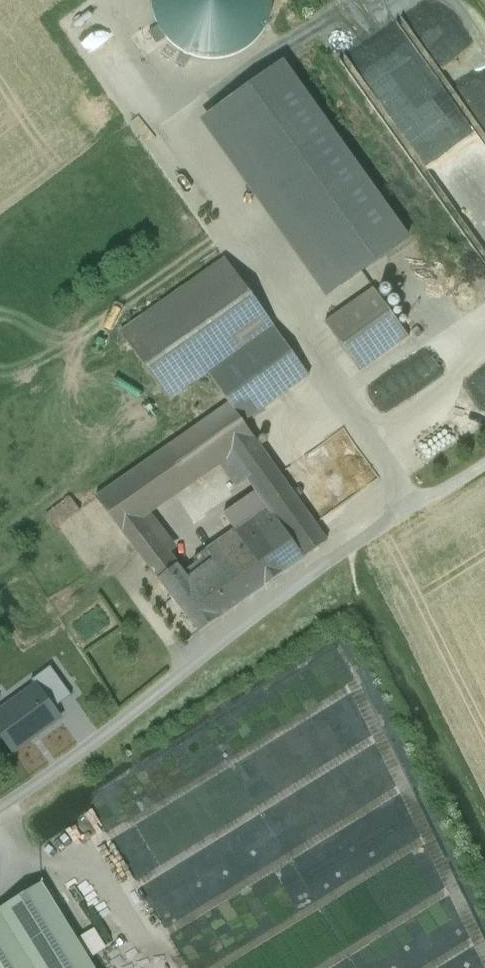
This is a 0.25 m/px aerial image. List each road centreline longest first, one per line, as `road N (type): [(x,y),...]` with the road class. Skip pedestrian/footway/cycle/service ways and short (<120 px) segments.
road 1 (unclassified): [(484,474),(336,560),(0,782)]

